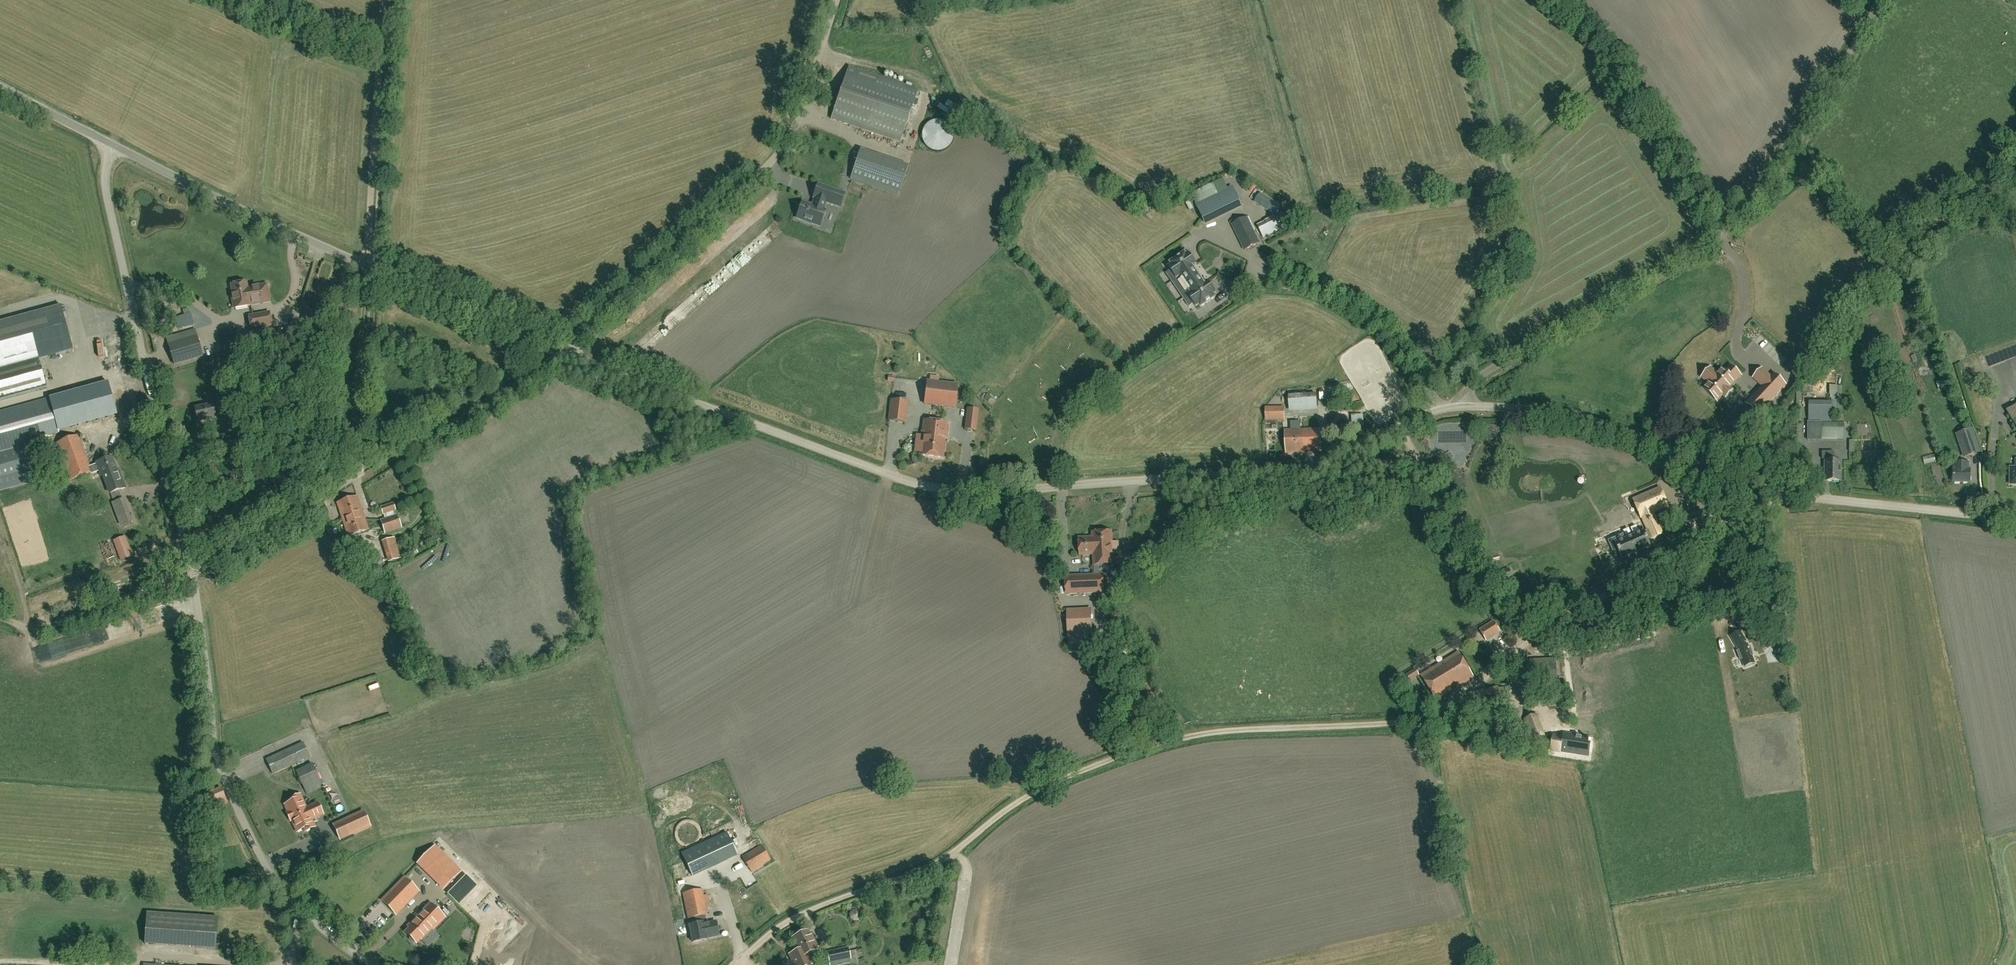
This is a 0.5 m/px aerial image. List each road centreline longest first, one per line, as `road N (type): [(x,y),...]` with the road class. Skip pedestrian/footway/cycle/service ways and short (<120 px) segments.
road 1 (unclassified): [(1450,407),(1305,468),(939,491),(568,354)]
road 2 (track): [(737,964),(791,920),(933,866),(1014,803),(1087,767),(1189,735),(1416,717),(1484,678),(1528,641)]
road 3 (unclassified): [(292,904),(219,768),(192,566),(107,191),(114,147)]
road 4 (unclassified): [(1469,386),(1742,214),(1782,170),(1881,0)]
road 5 (unclassified): [(2015,521),(1806,496),(1586,421),(1480,407)]
road 6 (unclassified): [(568,354),(114,147)]
road 7 (track): [(354,473),(384,0)]
road 8 (unclassified): [(568,354),(596,318),(775,162),(803,109),(839,0)]
road 9 (track): [(192,566),(551,348)]
road 10 (track): [(1528,641),(1732,515),(1806,496)]
road 11 (track): [(1528,641),(1474,566),(1400,426)]
road 12 (track): [(0,618),(33,629),(194,581)]
road 13 (unclassified): [(114,147),(0,89)]

